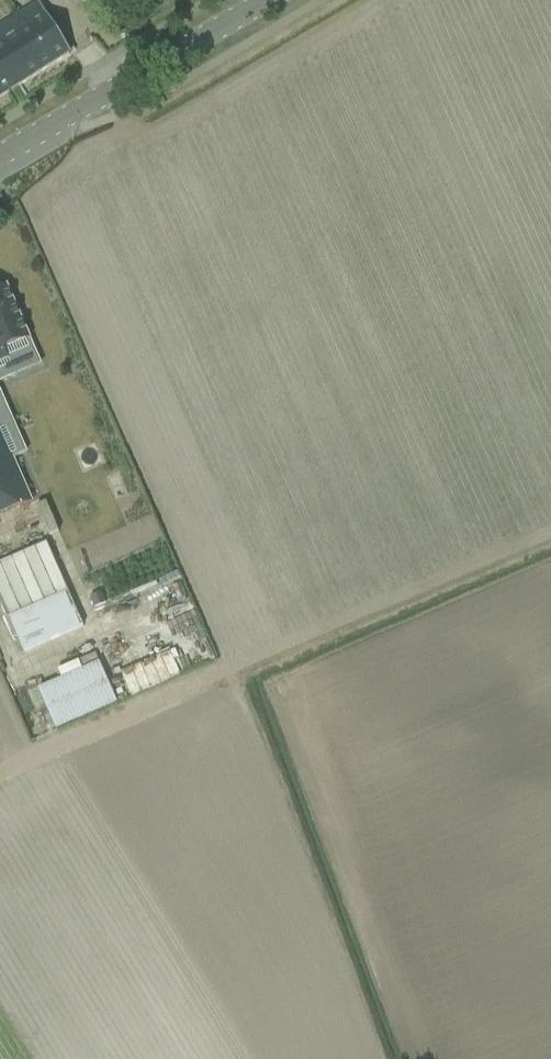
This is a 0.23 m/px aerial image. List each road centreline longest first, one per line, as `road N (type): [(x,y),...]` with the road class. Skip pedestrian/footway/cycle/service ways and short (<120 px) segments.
road 1 (tertiary): [(0,158),(287,0)]

